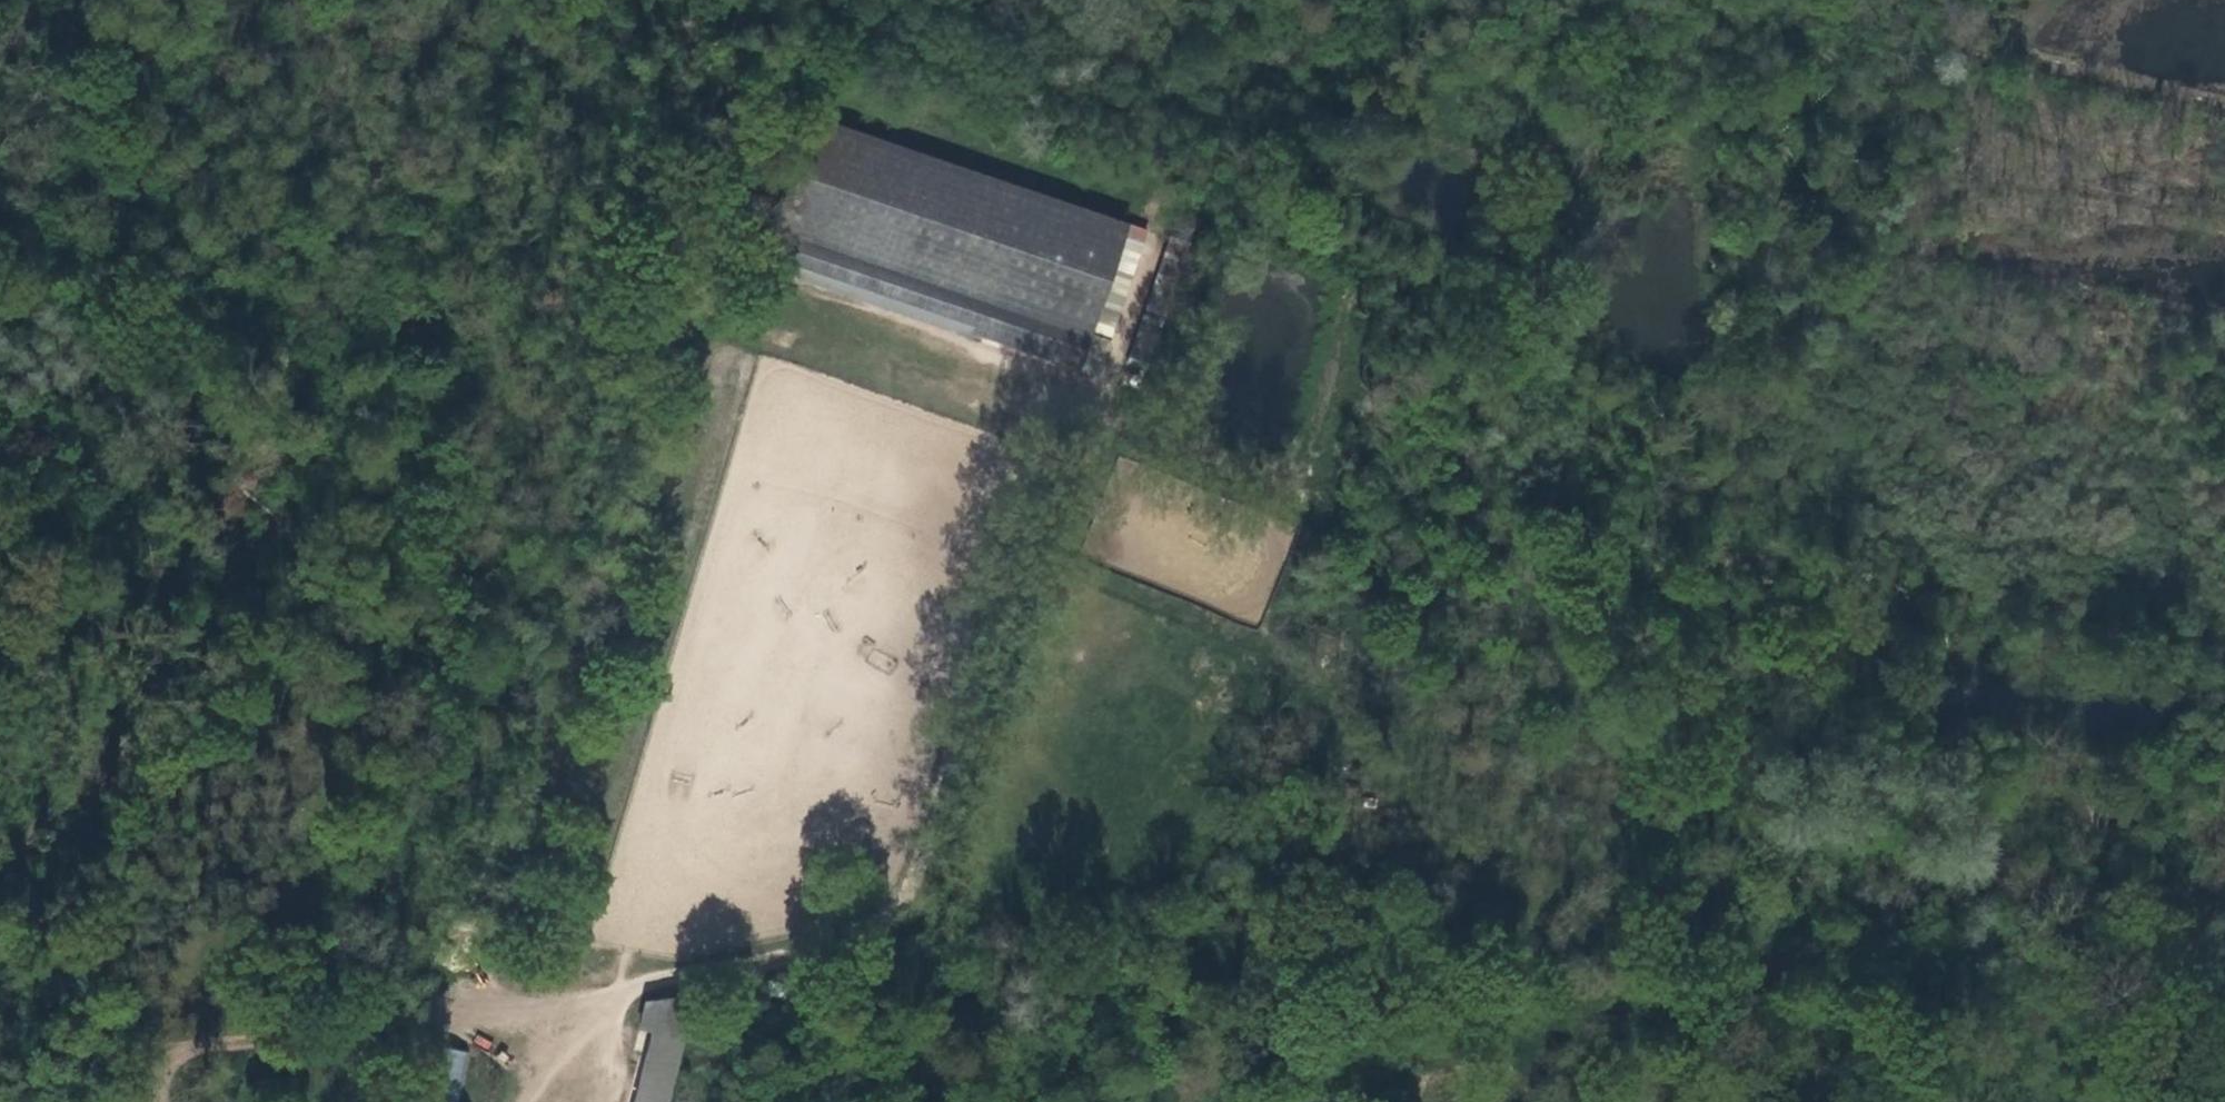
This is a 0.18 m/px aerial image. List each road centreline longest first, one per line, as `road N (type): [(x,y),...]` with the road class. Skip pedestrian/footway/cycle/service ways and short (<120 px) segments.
road 1 (track): [(0,1069),(461,1027),(896,939),(1283,896),(1501,888),(1639,839),(2224,916)]
road 2 (track): [(1061,424),(906,937)]

